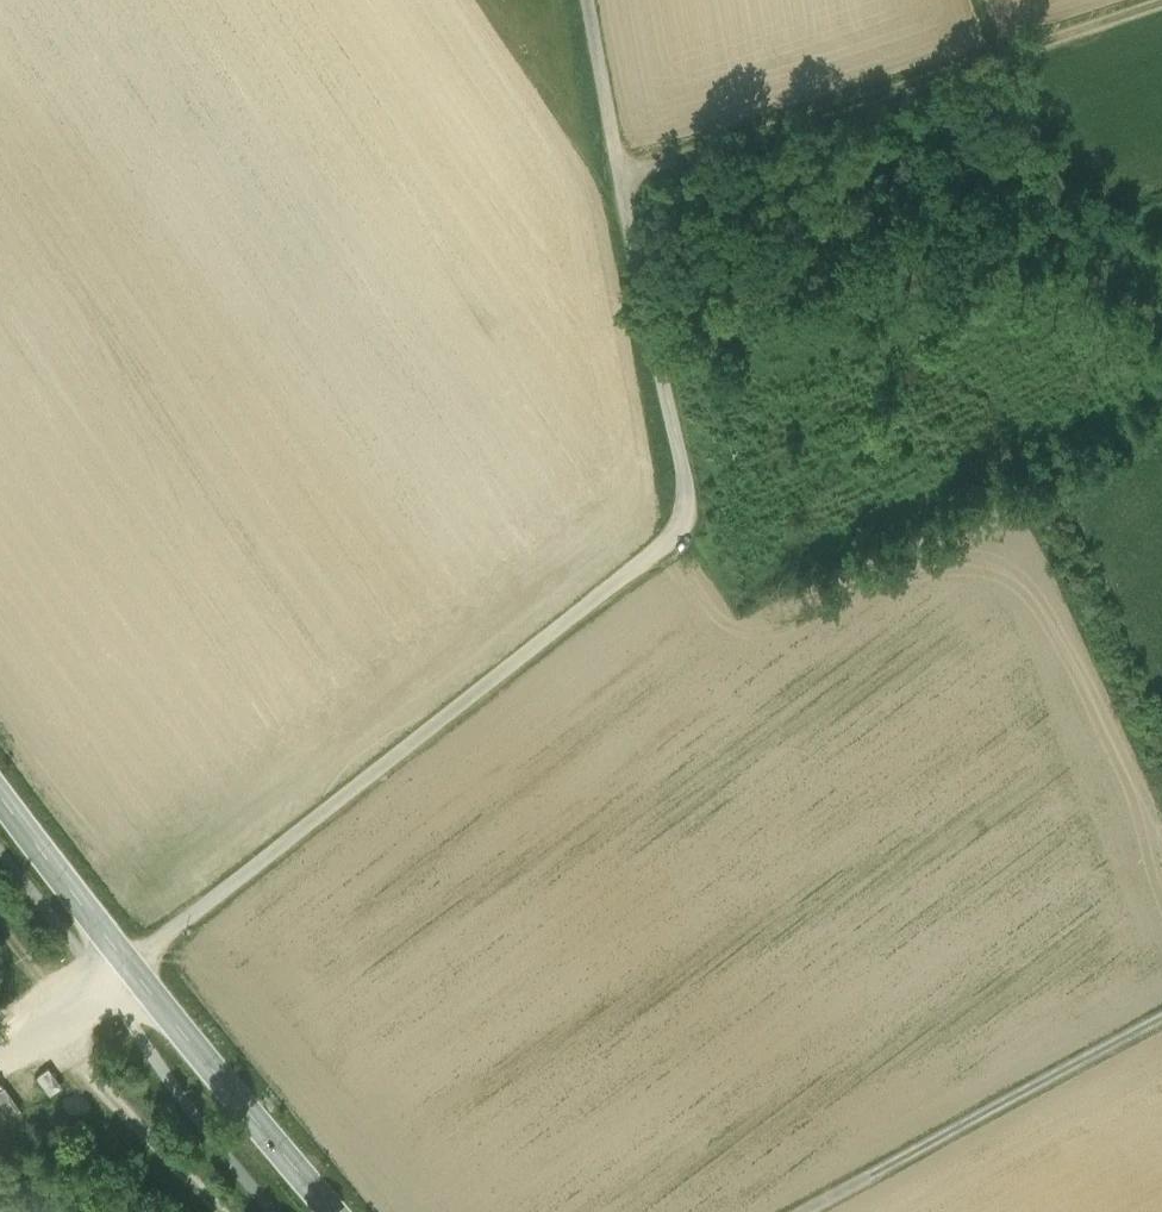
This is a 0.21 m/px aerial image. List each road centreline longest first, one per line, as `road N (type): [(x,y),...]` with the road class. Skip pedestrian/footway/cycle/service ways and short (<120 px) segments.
road 1 (unclassified): [(587,0),(691,521),(128,969)]
road 2 (track): [(1161,1),(619,173)]
road 3 (track): [(804,1211),(1161,1024)]
road 4 (tertiary): [(128,969),(330,1211)]
road 5 (track): [(66,981),(101,1073),(225,1211)]
road 6 (tertiary): [(0,796),(128,969)]
road 7 (unclassified): [(128,969),(0,1074)]

